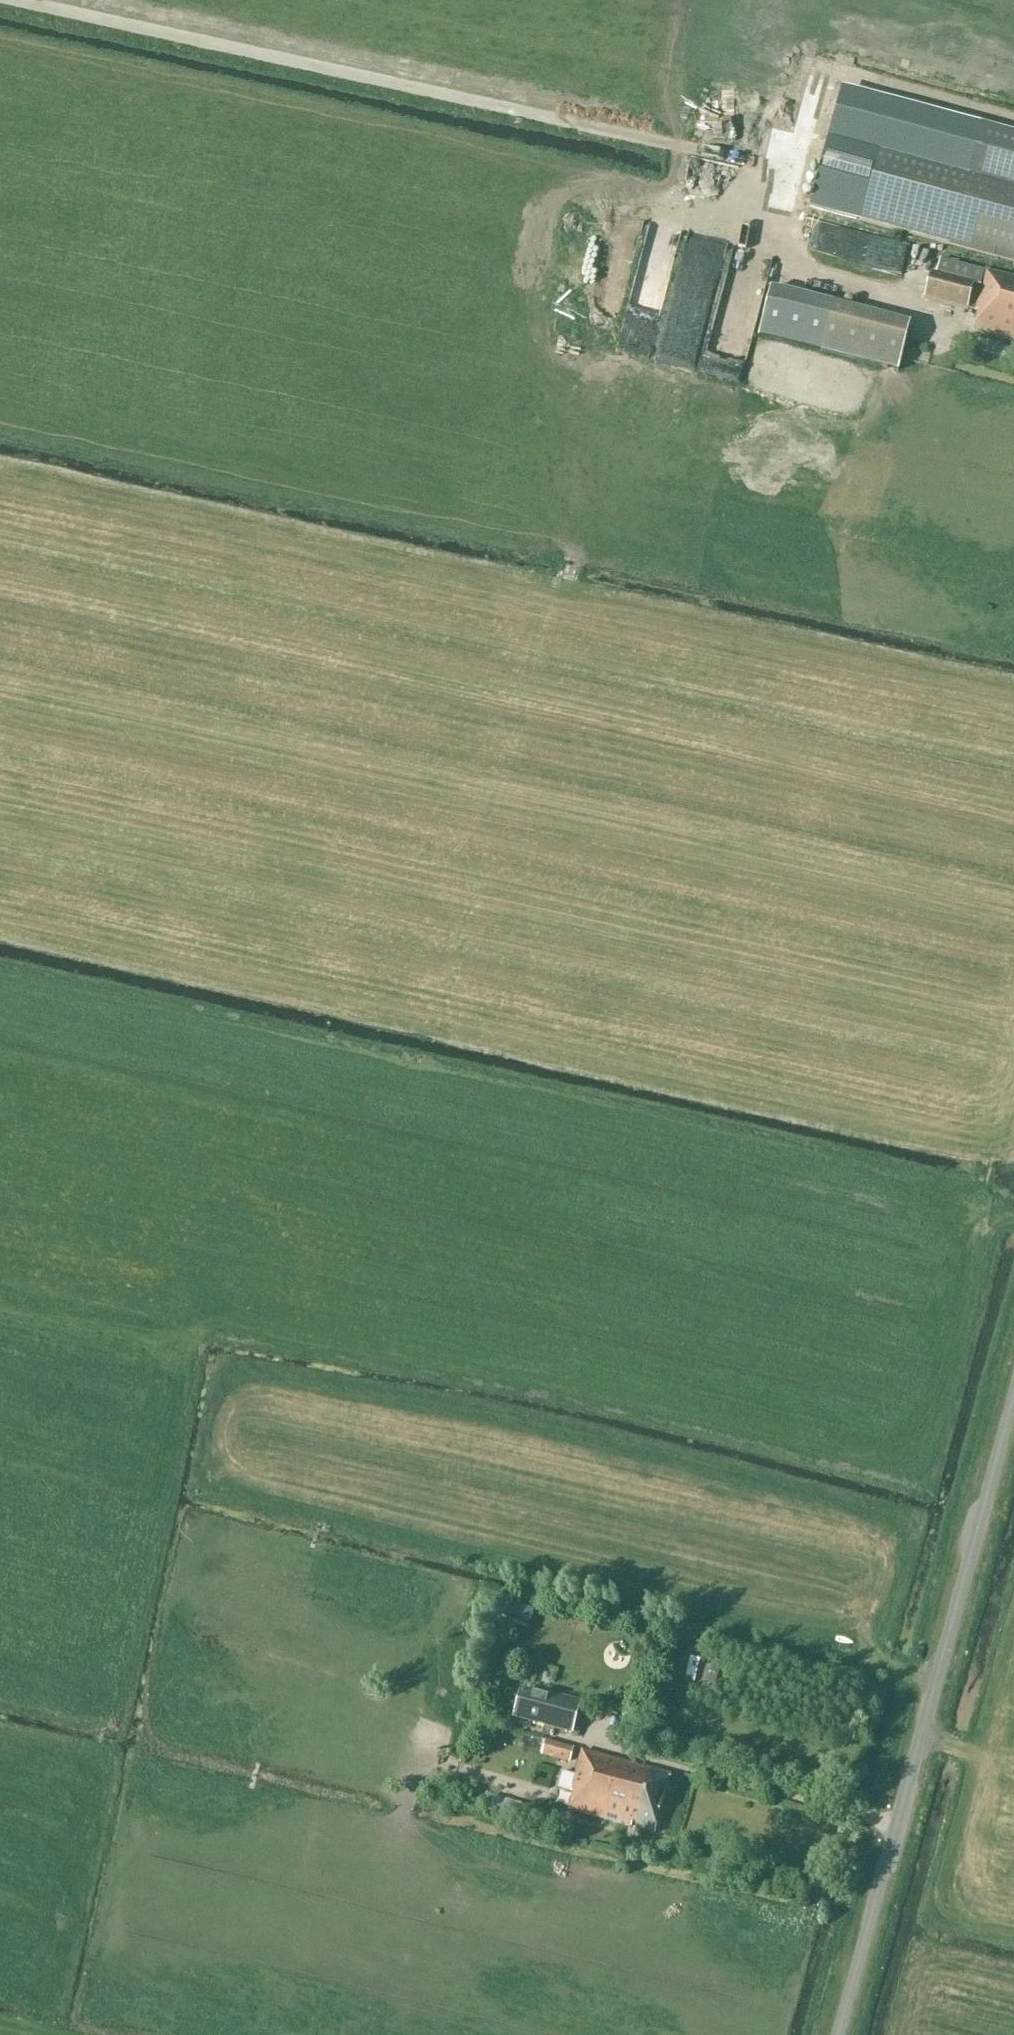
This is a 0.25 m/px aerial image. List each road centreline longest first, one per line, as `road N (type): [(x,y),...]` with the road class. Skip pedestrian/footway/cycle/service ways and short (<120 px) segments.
road 1 (unclassified): [(838,2034),(1013,1396)]

